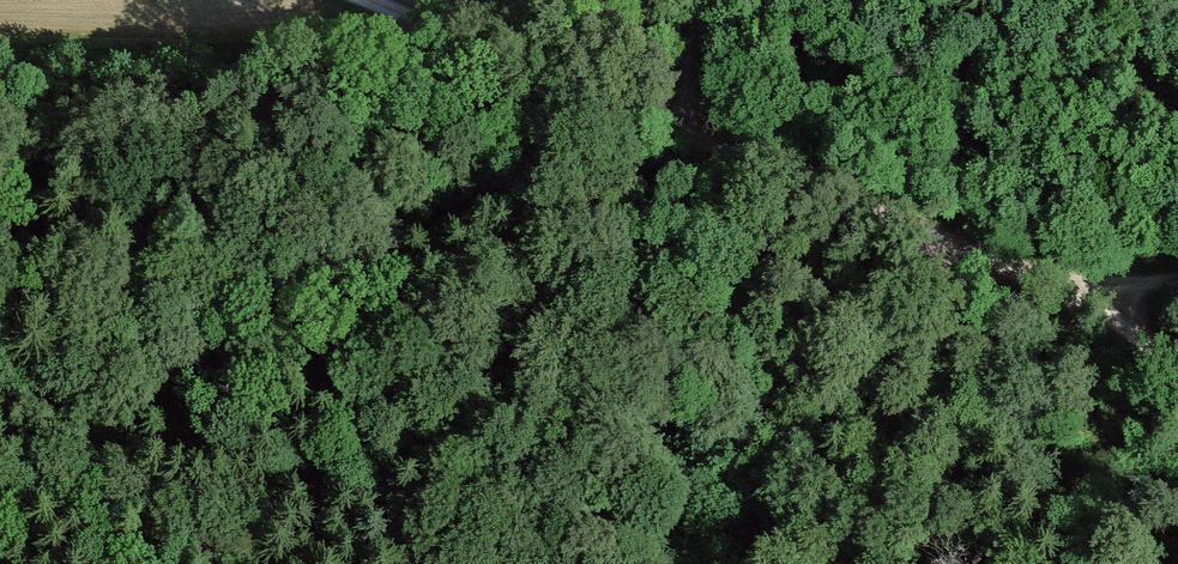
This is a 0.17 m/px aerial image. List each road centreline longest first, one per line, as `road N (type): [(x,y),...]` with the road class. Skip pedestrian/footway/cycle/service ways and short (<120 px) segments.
road 1 (track): [(1177,280),(1110,297),(1069,292),(809,192),(684,129),(370,0)]
road 2 (track): [(754,563),(779,482),(809,192)]
road 3 (track): [(443,30),(589,0)]
road 4 (track): [(715,0),(695,46),(684,129)]

